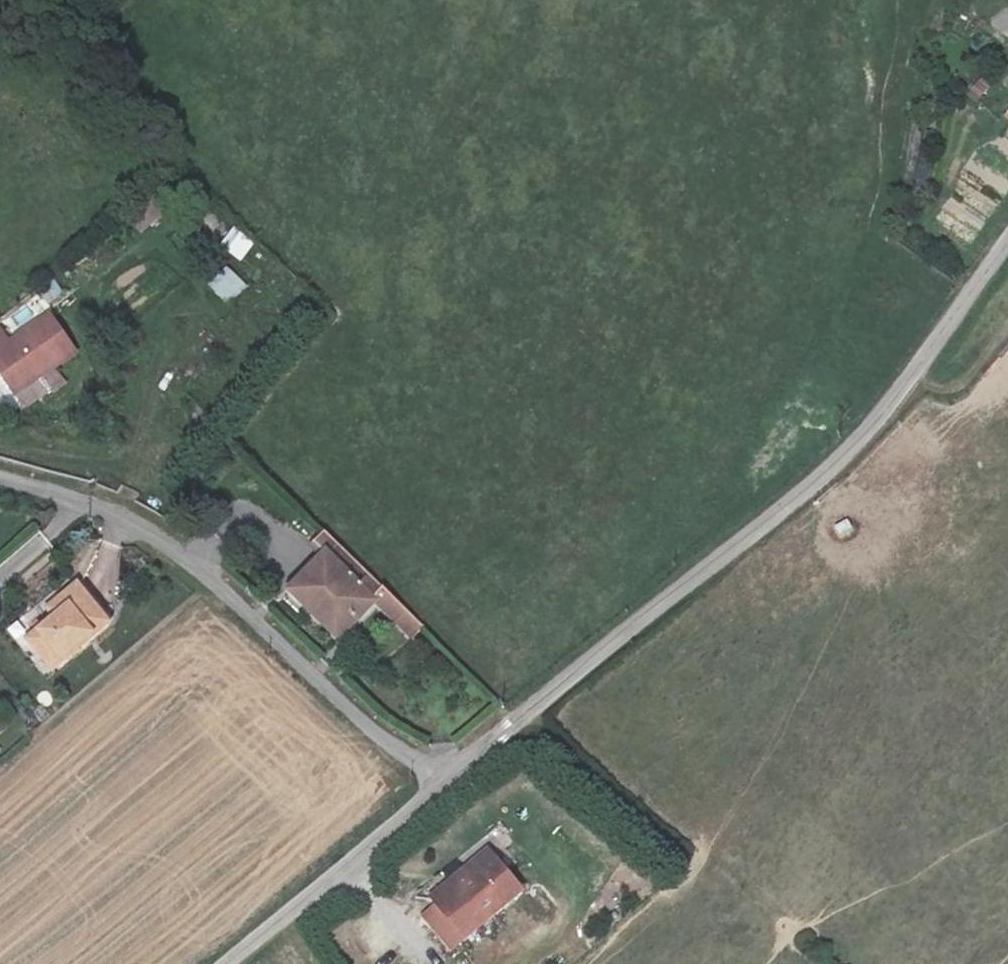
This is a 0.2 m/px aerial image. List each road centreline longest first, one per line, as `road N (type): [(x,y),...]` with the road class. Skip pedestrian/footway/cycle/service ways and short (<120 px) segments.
road 1 (unclassified): [(1007,237),(822,484),(439,787)]
road 2 (unclassified): [(439,787),(360,731),(184,561),(86,509),(0,483)]
road 3 (unclassified): [(439,787),(220,963)]

